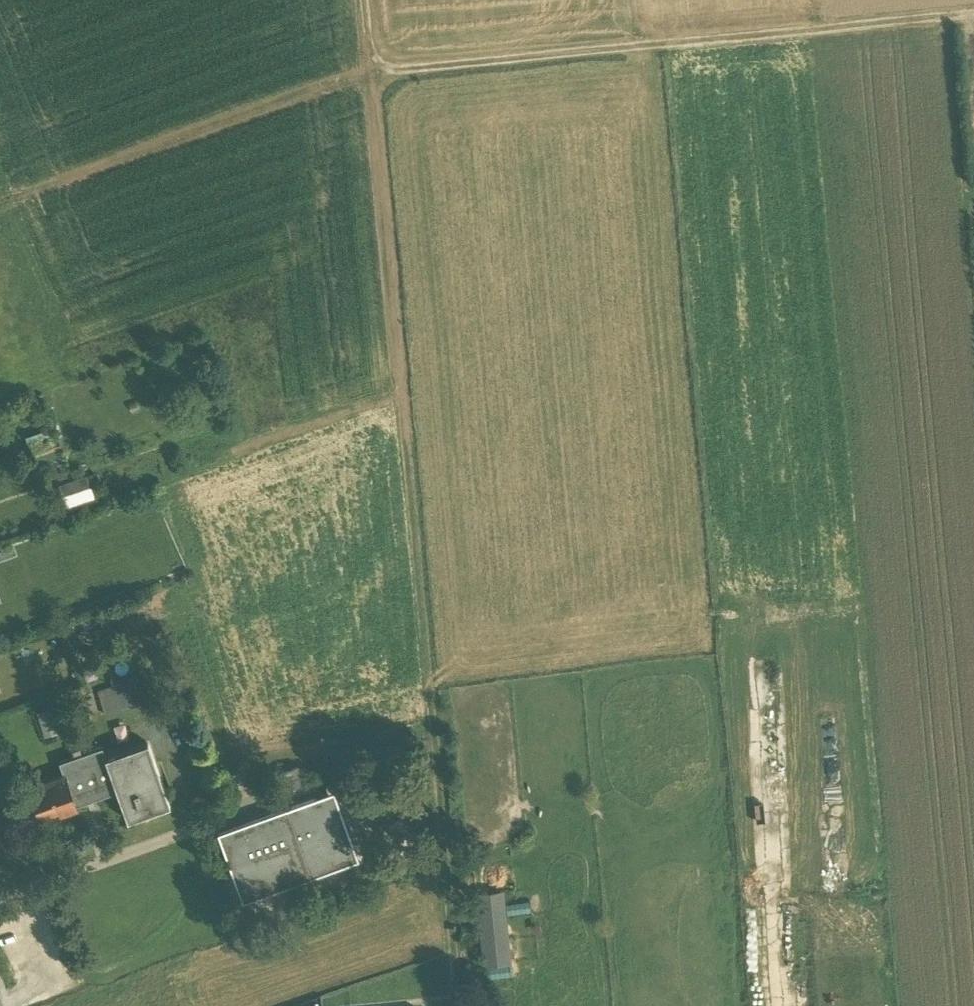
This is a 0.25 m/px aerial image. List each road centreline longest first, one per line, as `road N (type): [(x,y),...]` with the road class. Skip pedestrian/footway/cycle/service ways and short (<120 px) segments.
road 1 (track): [(462,1005),(371,72)]
road 2 (track): [(973,18),(371,72)]
road 3 (track): [(371,72),(0,205)]

